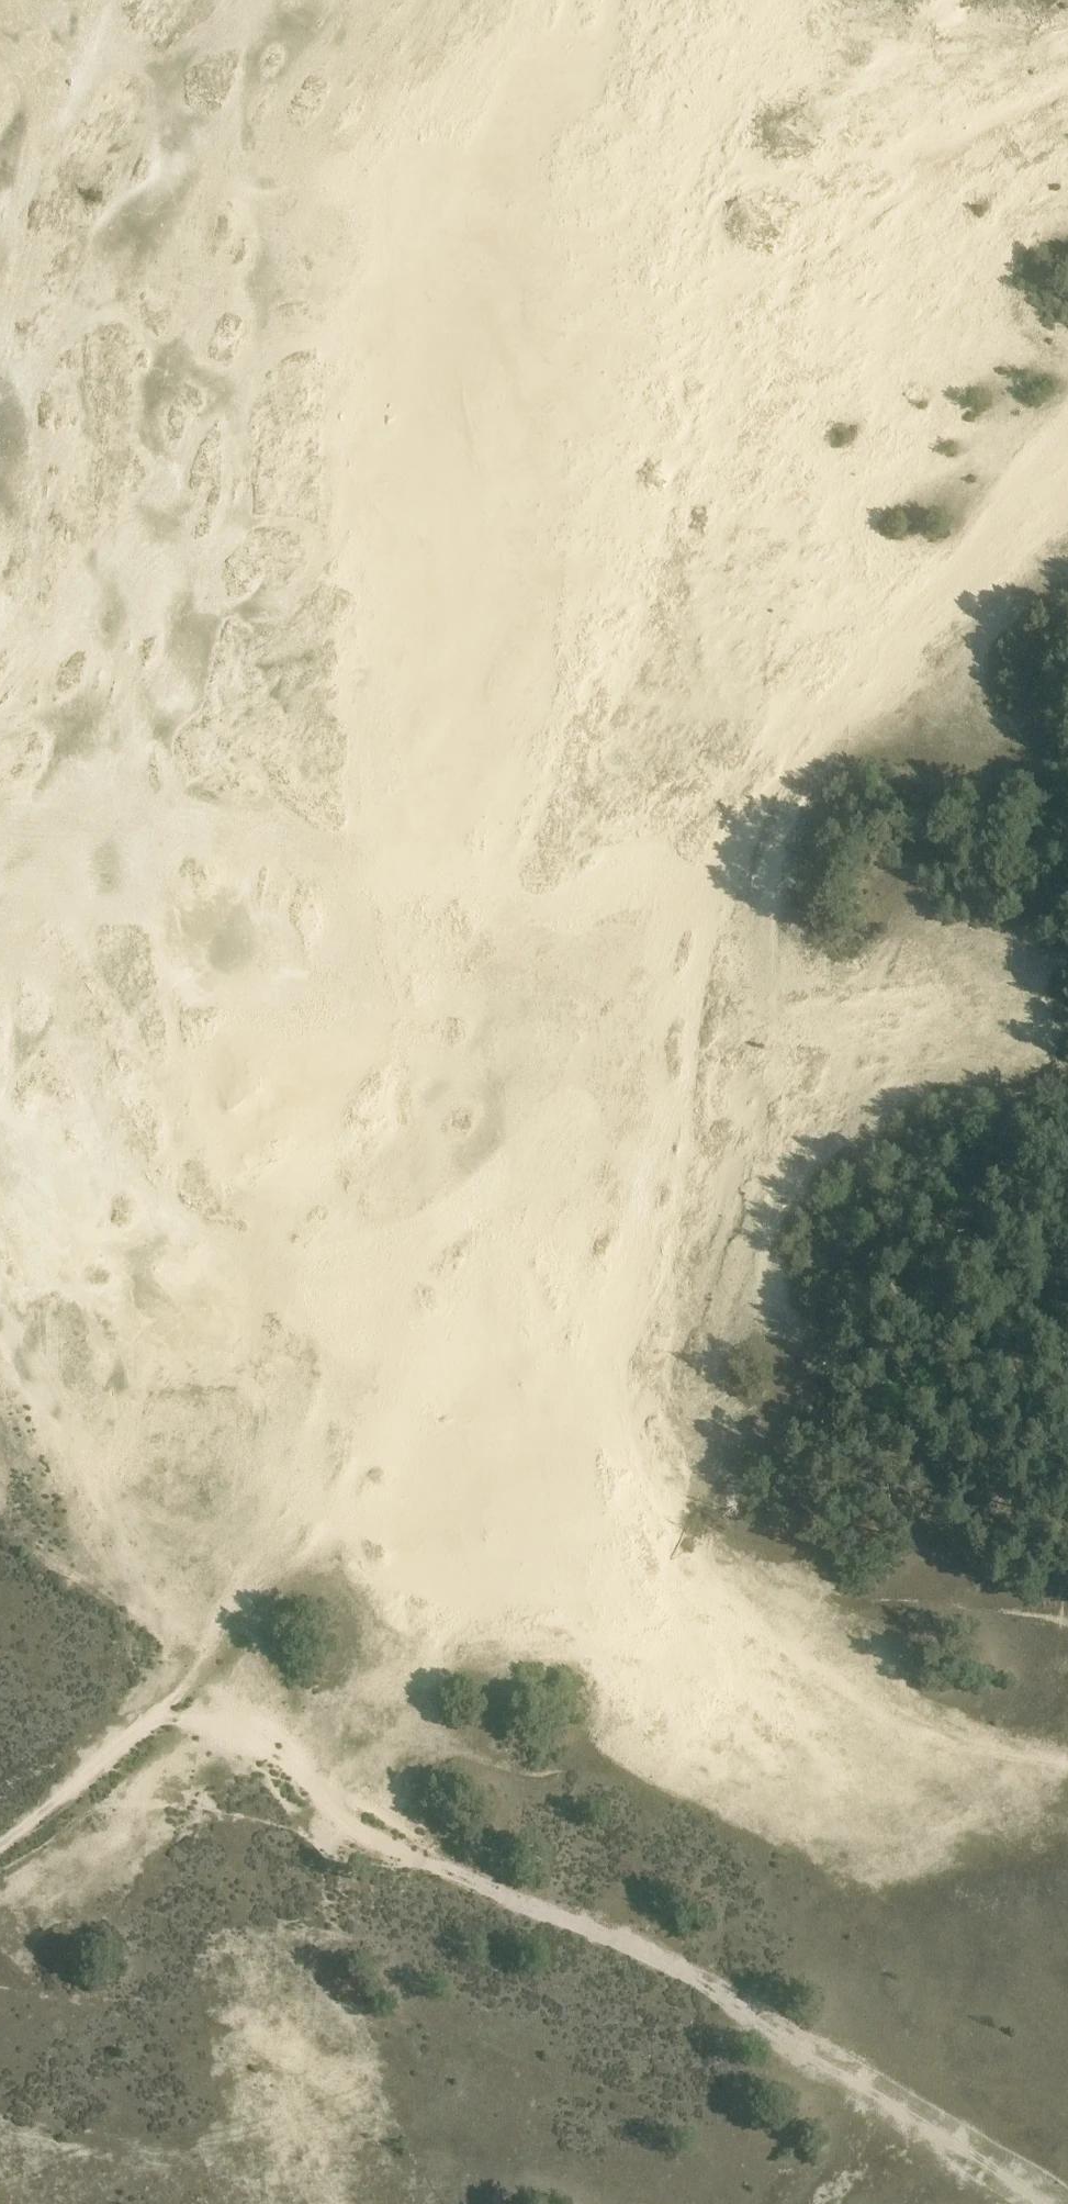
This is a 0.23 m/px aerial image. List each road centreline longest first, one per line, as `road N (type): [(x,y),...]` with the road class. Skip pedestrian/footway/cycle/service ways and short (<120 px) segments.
road 1 (track): [(1039,2203),(686,1968),(370,1830),(264,1742),(203,1712),(185,1712),(0,1852)]

